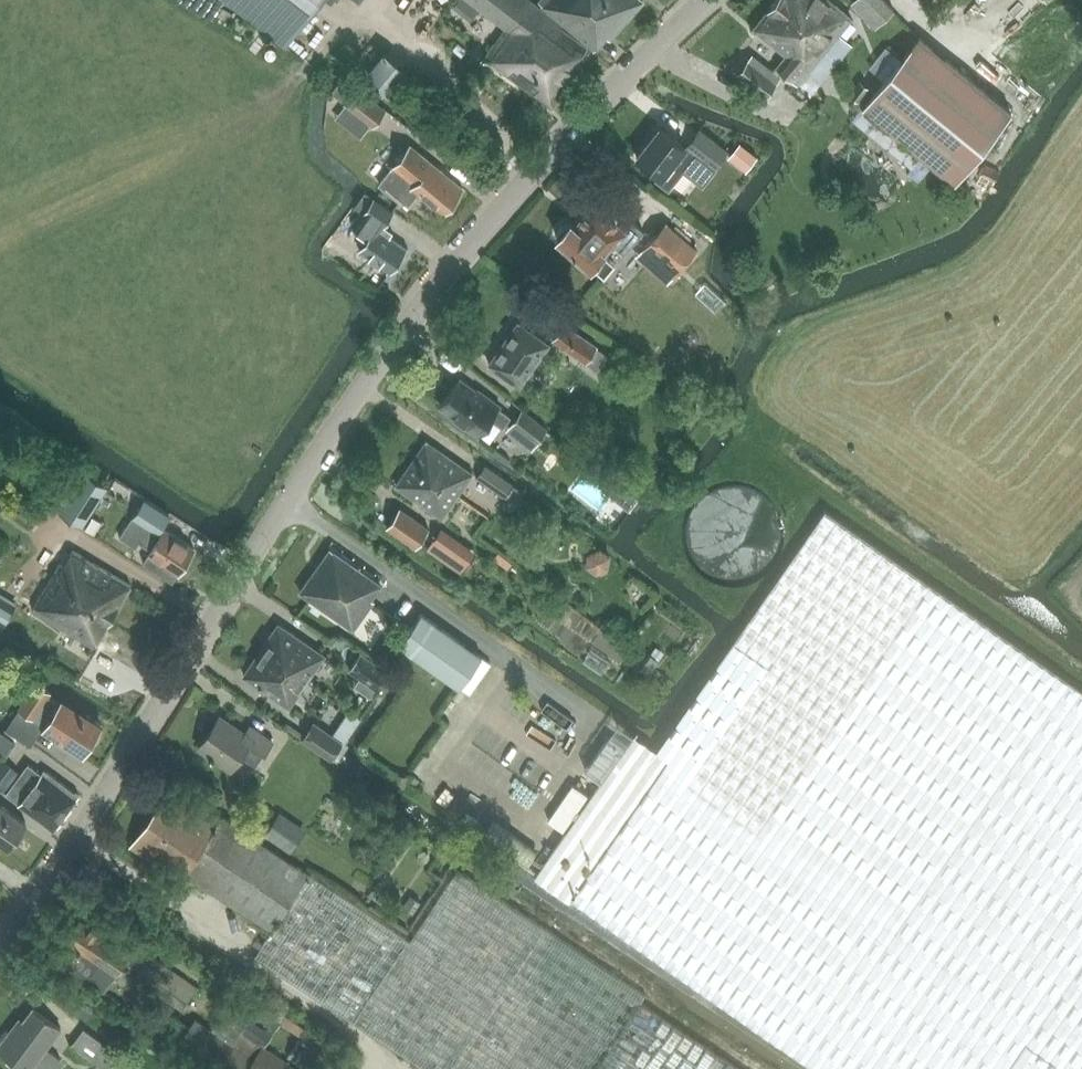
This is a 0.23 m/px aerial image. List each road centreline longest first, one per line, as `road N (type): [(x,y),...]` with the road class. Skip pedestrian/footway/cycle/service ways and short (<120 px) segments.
road 1 (tertiary): [(0,938),(71,845),(414,317),(534,177),(711,0)]

